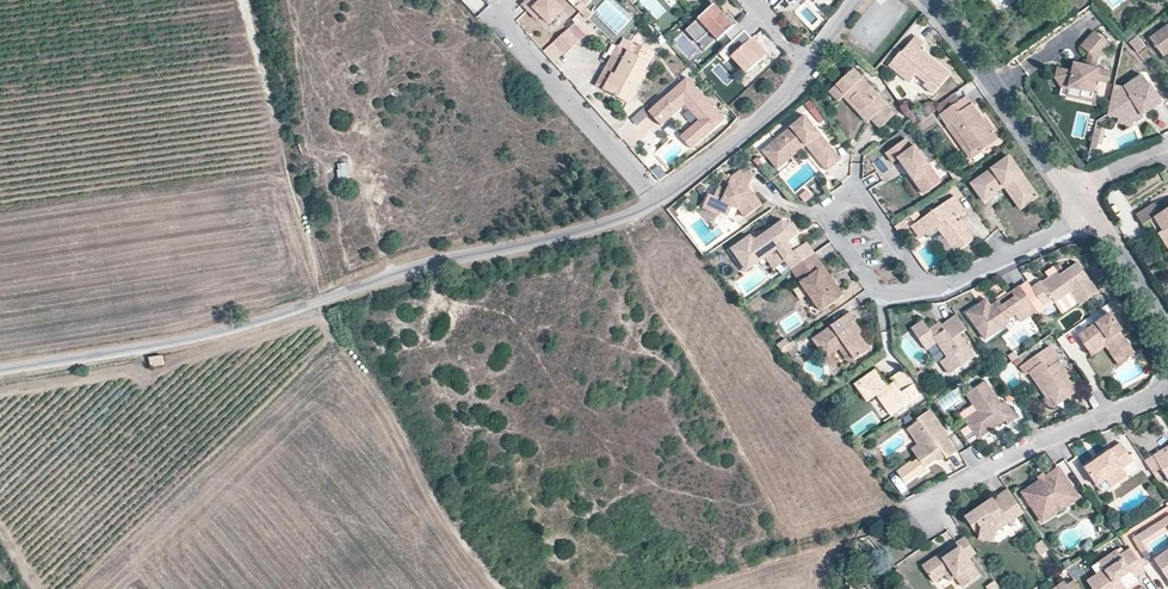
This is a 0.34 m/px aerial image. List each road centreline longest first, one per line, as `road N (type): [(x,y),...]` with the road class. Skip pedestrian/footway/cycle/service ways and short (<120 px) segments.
road 1 (unclassified): [(656,201),(550,242),(422,268),(287,313),(0,372)]
road 2 (residential): [(1167,394),(1040,443),(934,500),(933,515)]
road 3 (residential): [(931,291),(866,199),(840,202),(830,225),(886,303)]
road 4 (residential): [(656,201),(496,12)]
road 5 (residential): [(930,0),(1073,189)]
road 6 (residential): [(656,201),(764,119),(810,68)]
road 7 (residential): [(1095,218),(931,291)]
road 8 (residential): [(1095,218),(1167,336)]

